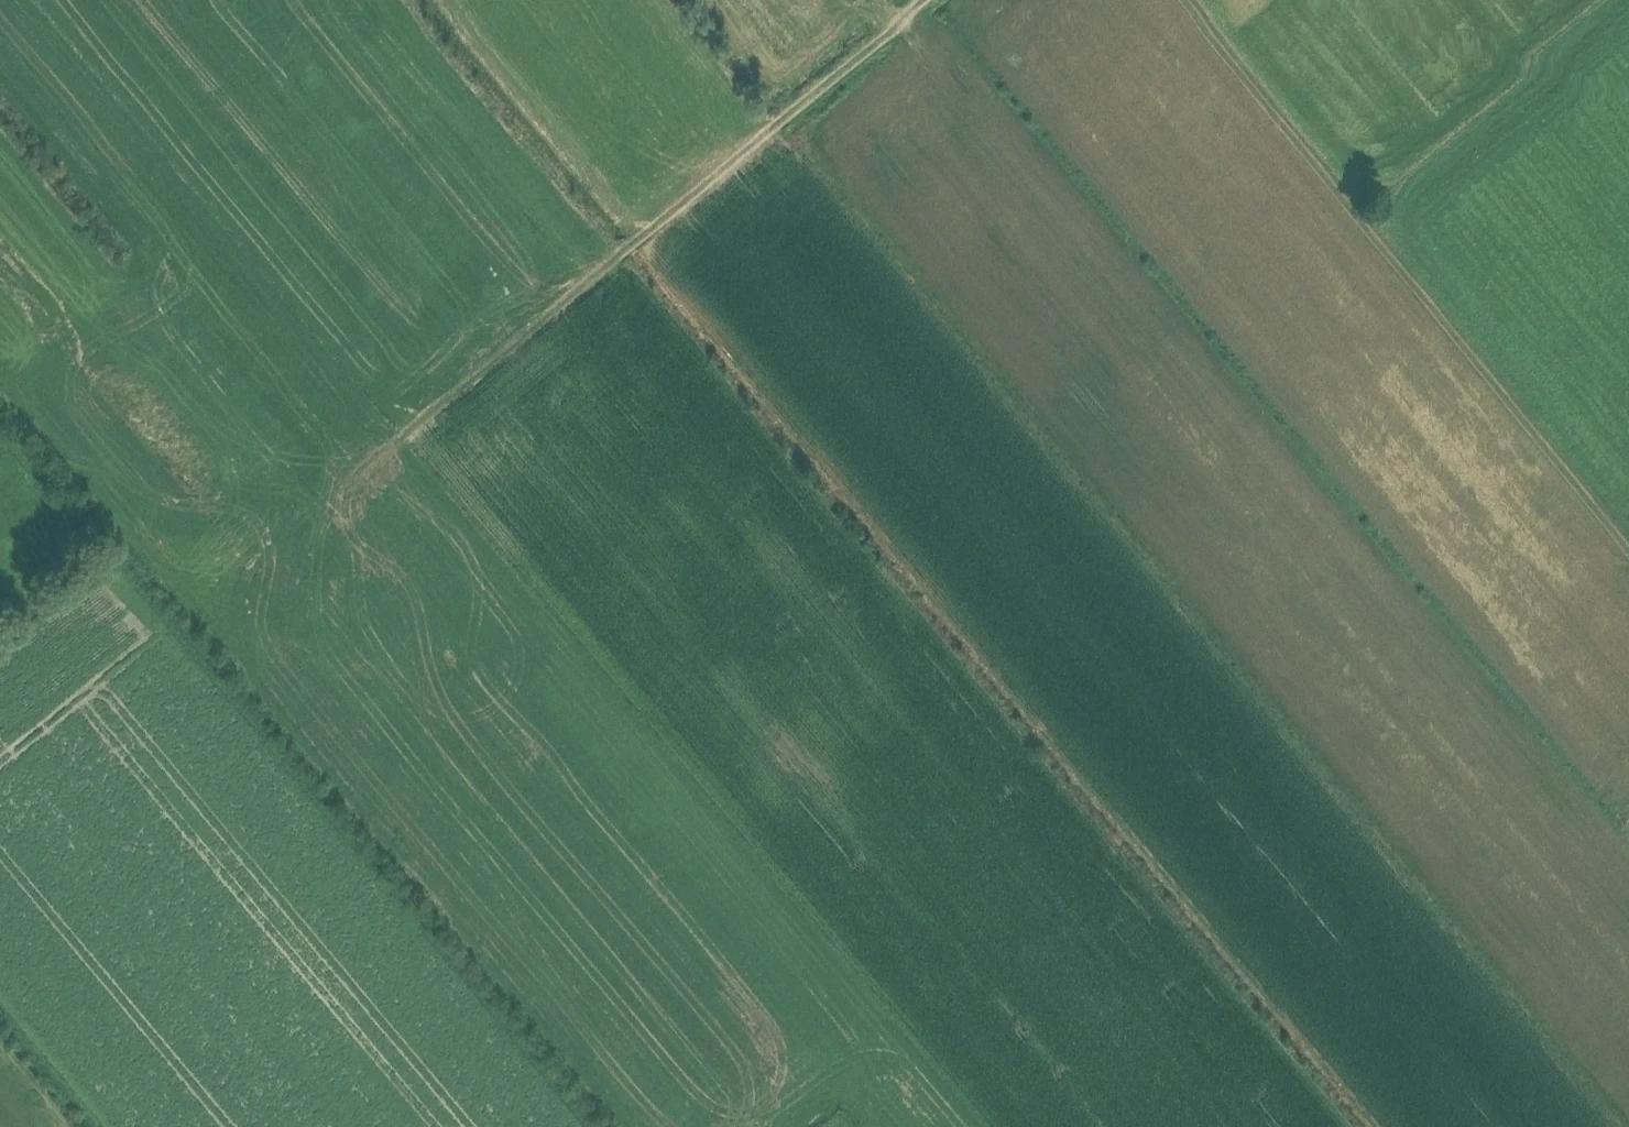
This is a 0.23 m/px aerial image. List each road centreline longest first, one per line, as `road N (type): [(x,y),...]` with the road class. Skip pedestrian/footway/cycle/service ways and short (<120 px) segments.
road 1 (track): [(933,0),(619,257)]

